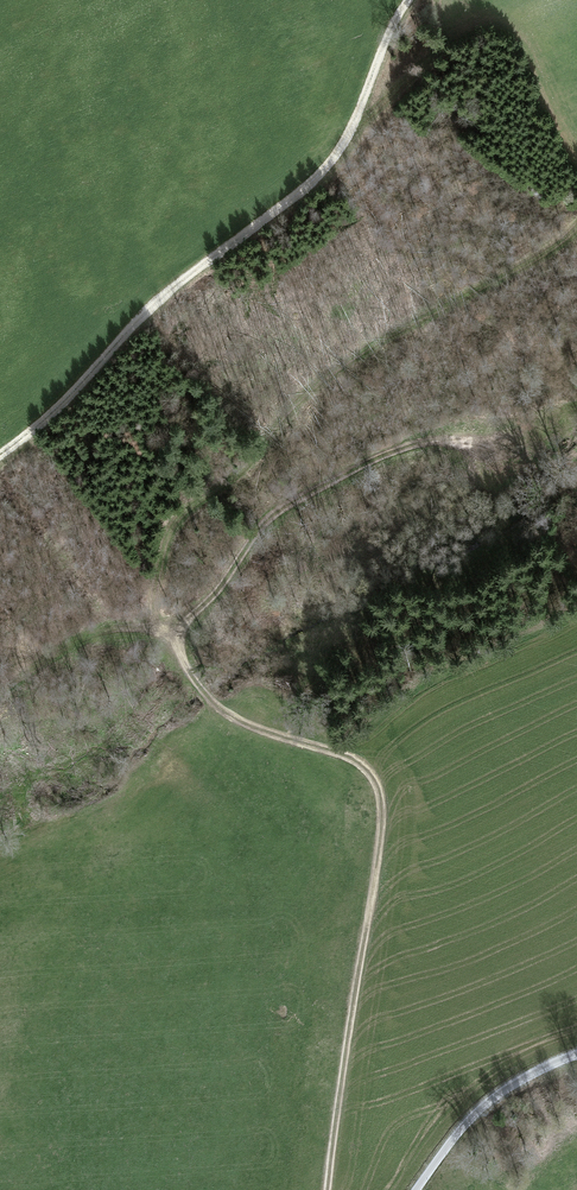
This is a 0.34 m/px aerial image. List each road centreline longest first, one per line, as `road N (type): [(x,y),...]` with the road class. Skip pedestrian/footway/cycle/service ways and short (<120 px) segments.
road 1 (track): [(328,1189),(383,817),(379,786),(324,749),(227,721),(161,633),(377,532)]
road 2 (track): [(0,698),(103,631),(161,633),(161,560),(176,520),(252,460),(294,406),(388,335),(576,227)]
road 3 (track): [(411,0),(336,163),(163,300),(67,403),(0,457)]
road 4 (track): [(191,621),(256,531),(340,475),(427,439),(576,403)]
road 5 (unclassified): [(418,1189),(492,1103),(576,1059)]

